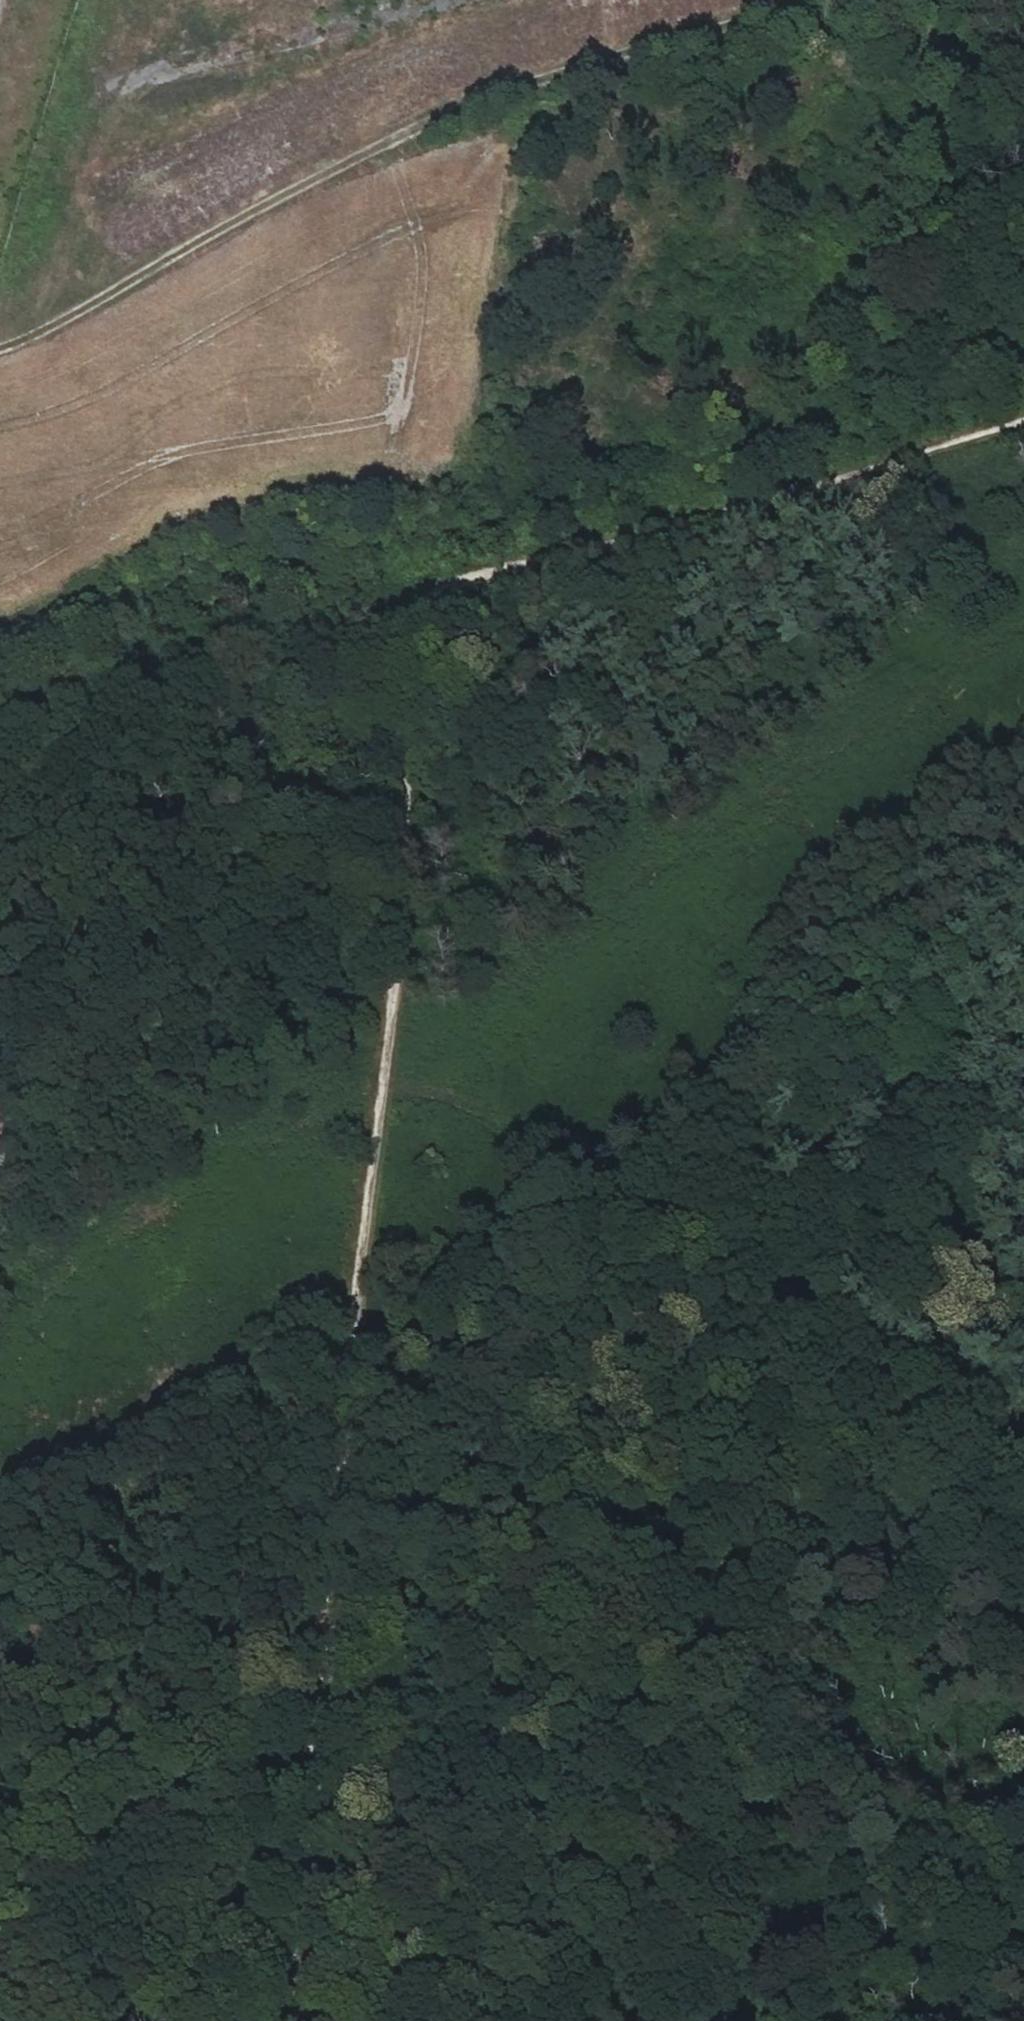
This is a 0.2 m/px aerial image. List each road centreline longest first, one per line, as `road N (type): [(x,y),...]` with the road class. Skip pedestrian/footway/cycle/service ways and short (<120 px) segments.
road 1 (track): [(288,2020),(393,991),(408,629),(438,589),(1023,419)]
road 2 (track): [(840,0),(528,86),(305,183),(75,318),(0,346)]

